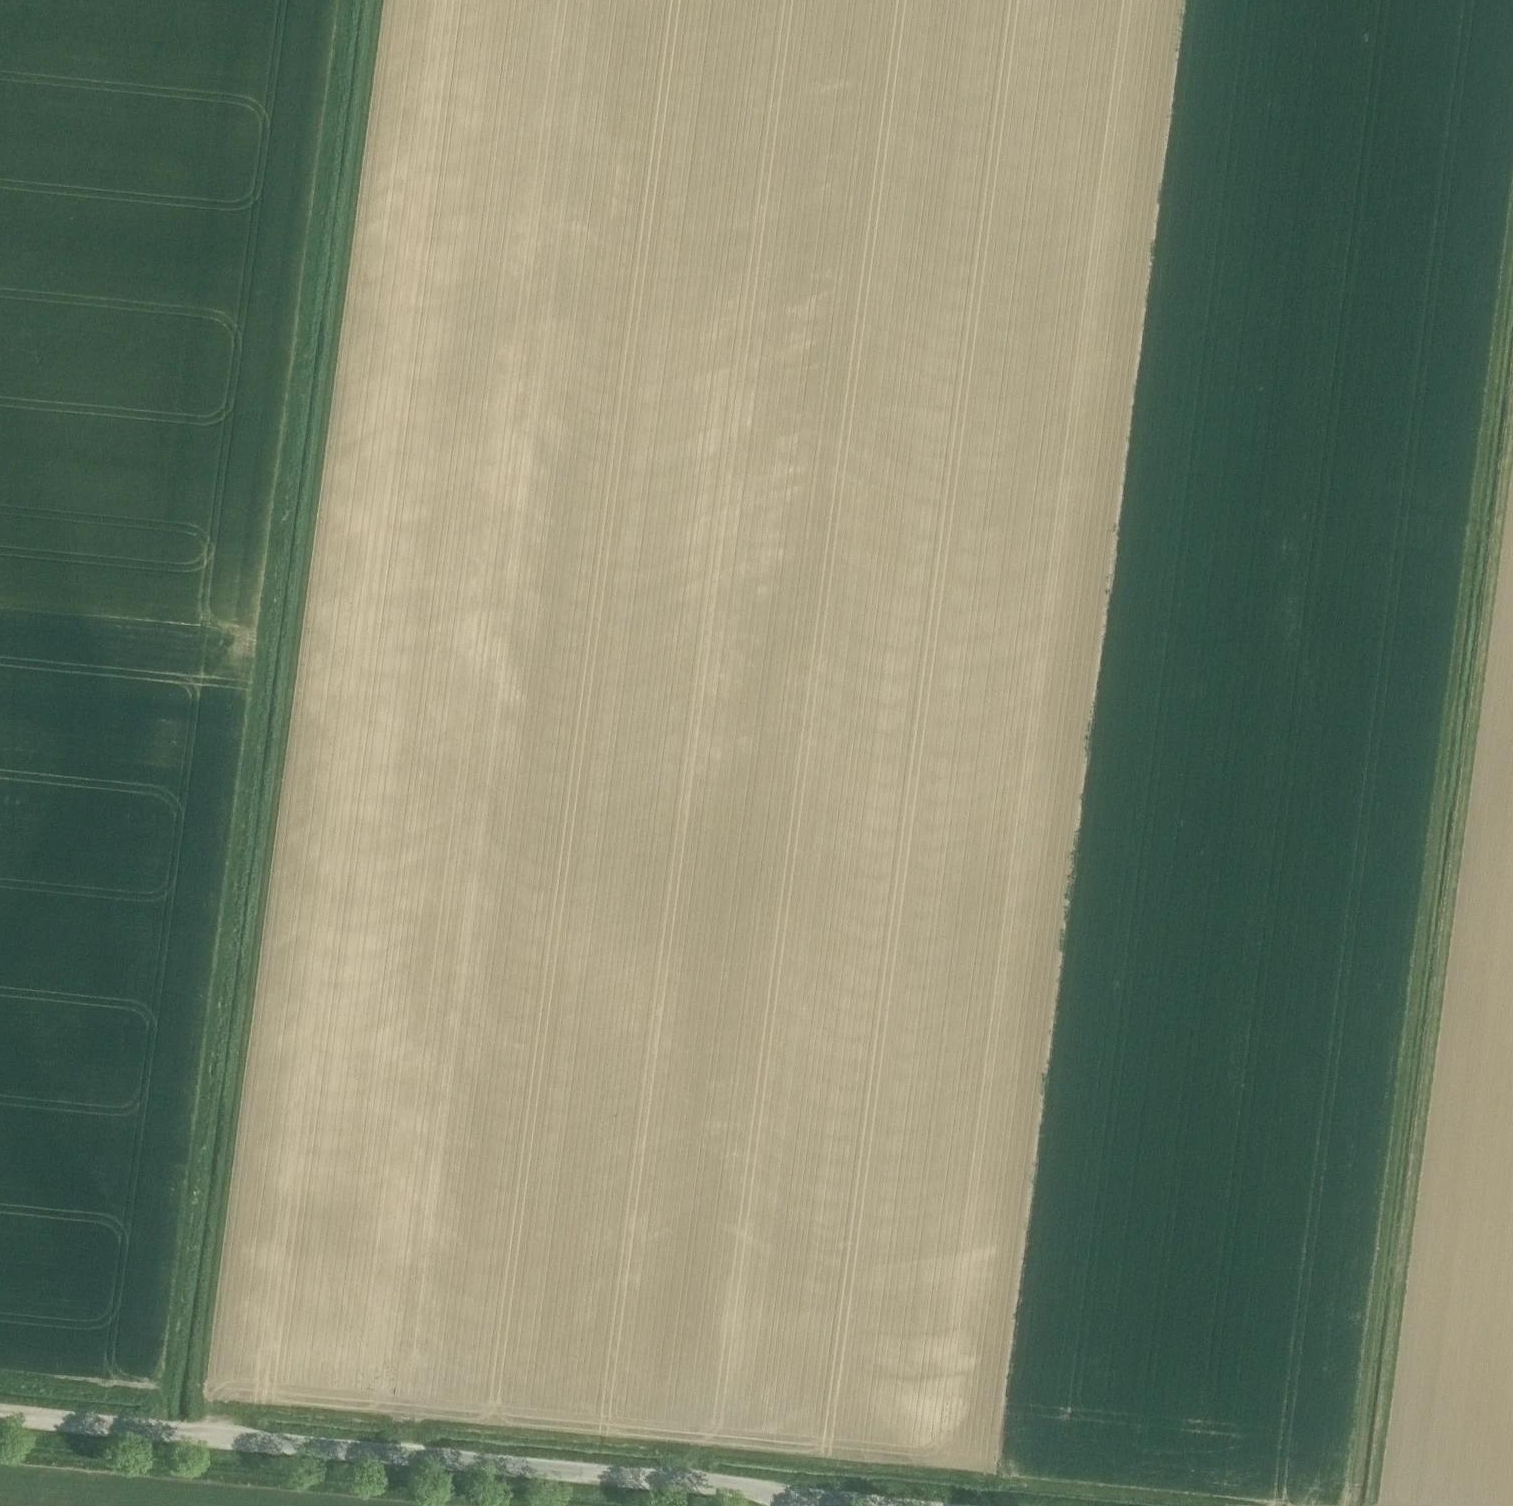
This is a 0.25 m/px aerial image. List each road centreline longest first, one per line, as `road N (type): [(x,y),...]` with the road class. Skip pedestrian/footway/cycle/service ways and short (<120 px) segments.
road 1 (unclassified): [(802,1496),(0,1416)]

